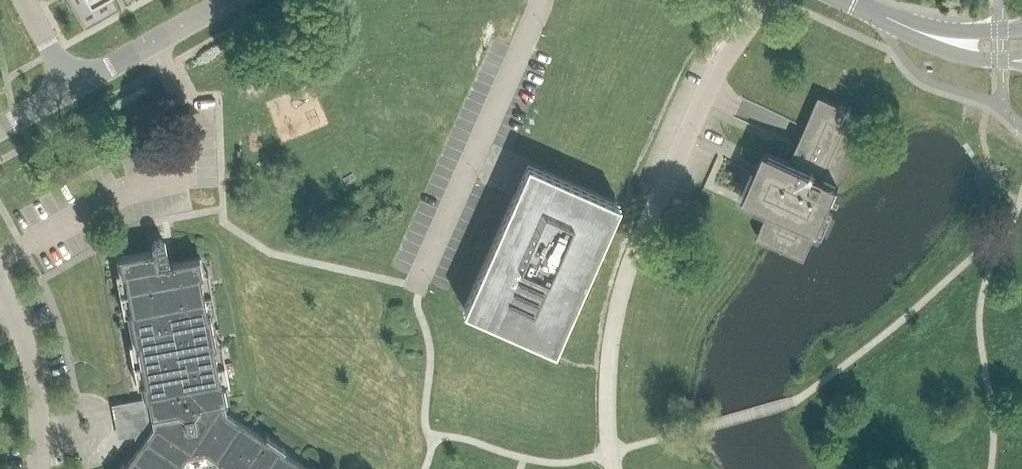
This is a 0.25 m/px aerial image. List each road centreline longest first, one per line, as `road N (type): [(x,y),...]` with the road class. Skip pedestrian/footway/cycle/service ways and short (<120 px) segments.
road 1 (unclassified): [(765,0),(706,100),(624,281),(609,375),(615,468)]
road 2 (residential): [(40,468),(34,381),(0,286)]
road 3 (tertiary): [(72,87),(232,0)]

